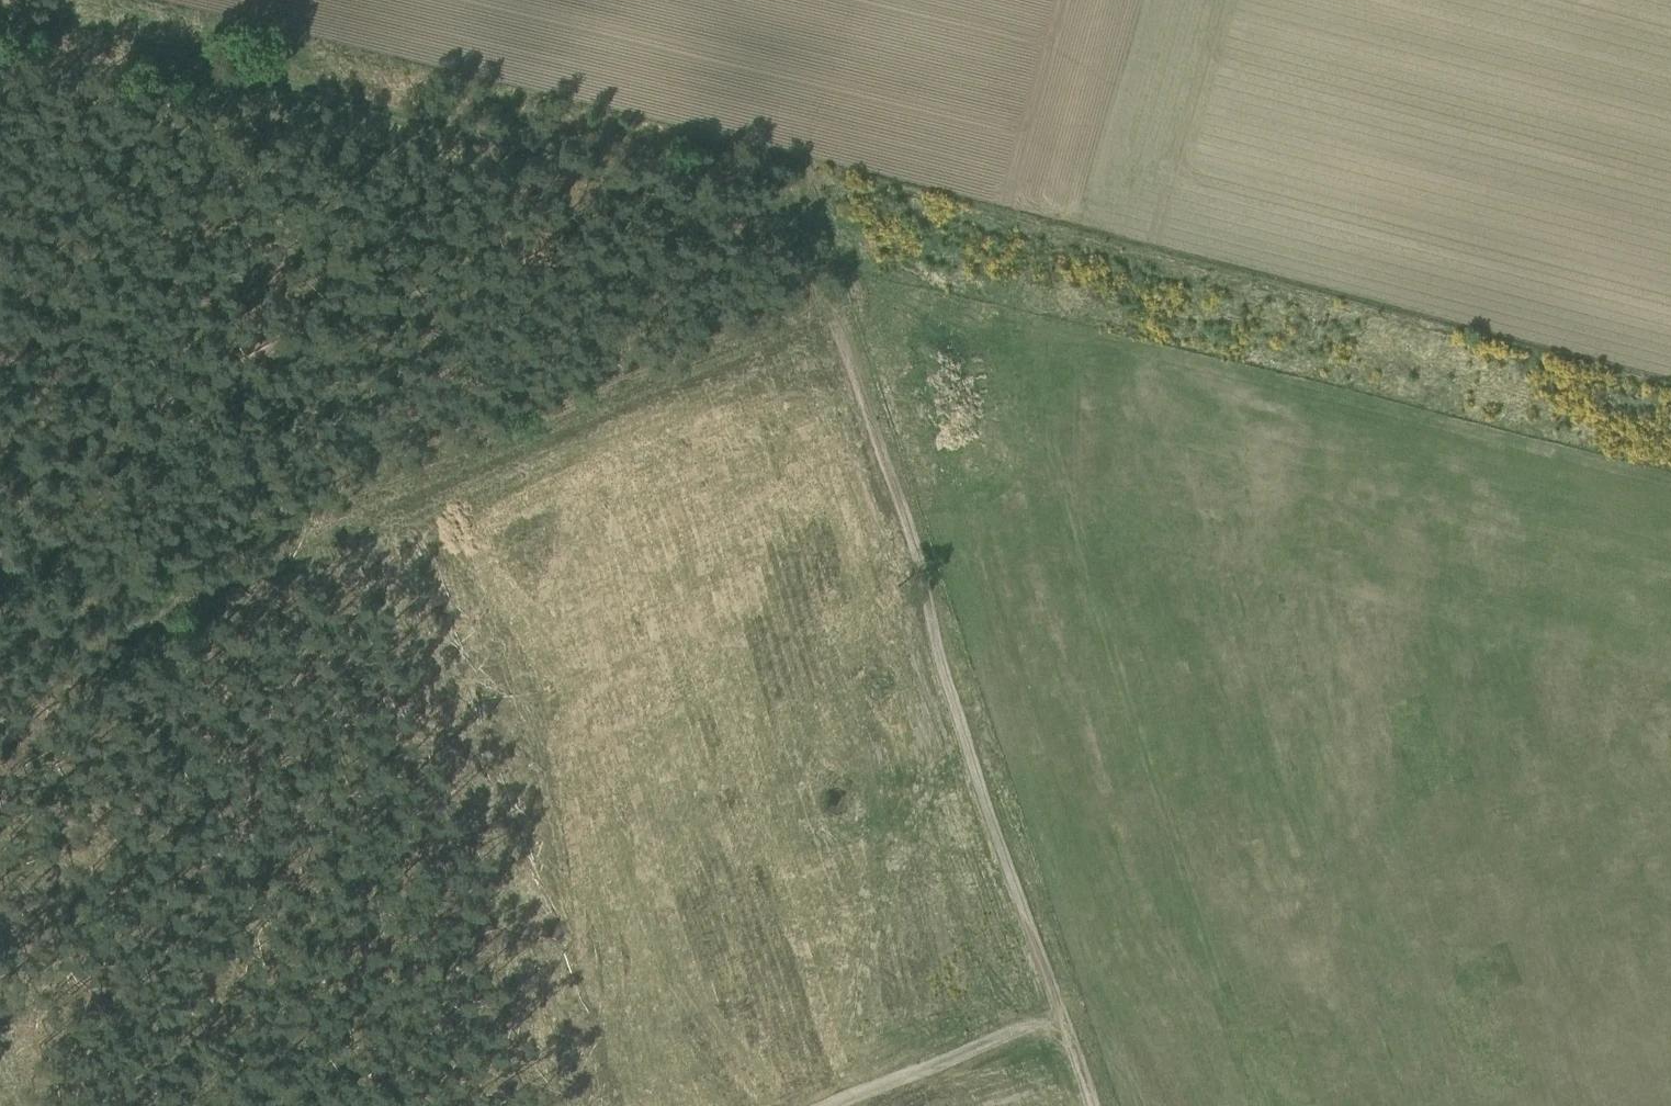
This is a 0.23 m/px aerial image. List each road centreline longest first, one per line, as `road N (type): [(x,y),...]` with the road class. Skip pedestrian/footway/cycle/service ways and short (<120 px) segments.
road 1 (track): [(0,19),(773,219),(801,246),(1098,1105)]
road 2 (track): [(1065,1003),(850,1105)]

